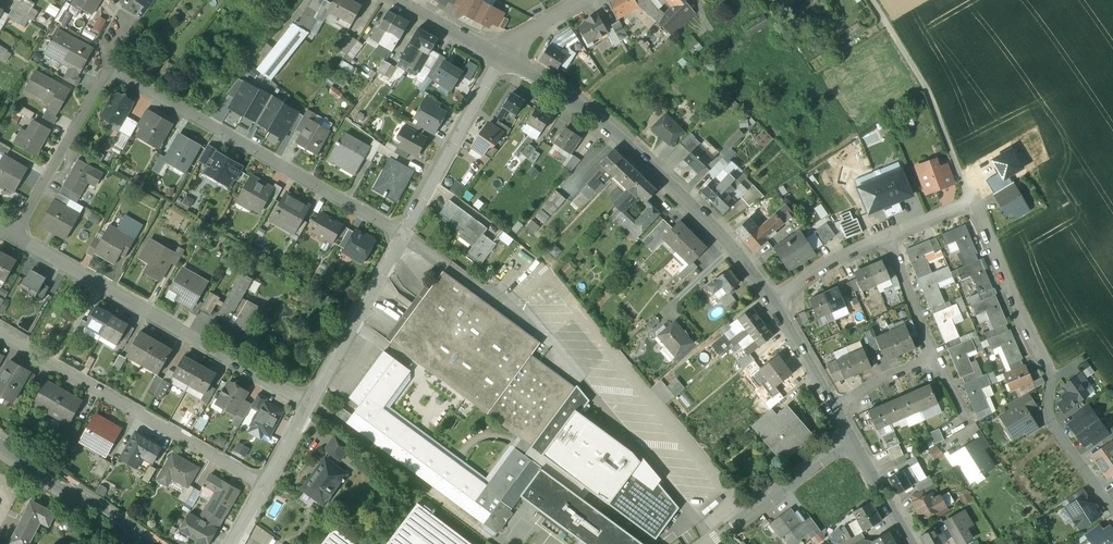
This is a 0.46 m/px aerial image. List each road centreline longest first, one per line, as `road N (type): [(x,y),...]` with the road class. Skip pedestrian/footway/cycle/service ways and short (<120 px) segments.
road 1 (residential): [(404,236),(109,69),(12,236)]
road 2 (residential): [(888,236),(964,209),(981,216),(1048,371),(1056,429),(1112,509)]
road 3 (residential): [(501,57),(606,128),(734,249),(773,302)]
road 4 (residential): [(12,236),(309,406)]
road 5 (residential): [(265,485),(0,334)]
road 6 (track): [(872,0),(930,95),(973,209)]
road 7 (residential): [(404,236),(501,57)]
road 8 (residential): [(309,406),(404,236)]
road 9 (unclassified): [(709,543),(851,439)]
road 10 (unclassified): [(144,543),(0,447)]
road 11 (residential): [(773,302),(888,236)]
road 12 (residential): [(888,236),(935,358)]
road 13 (residential): [(773,302),(837,410)]

